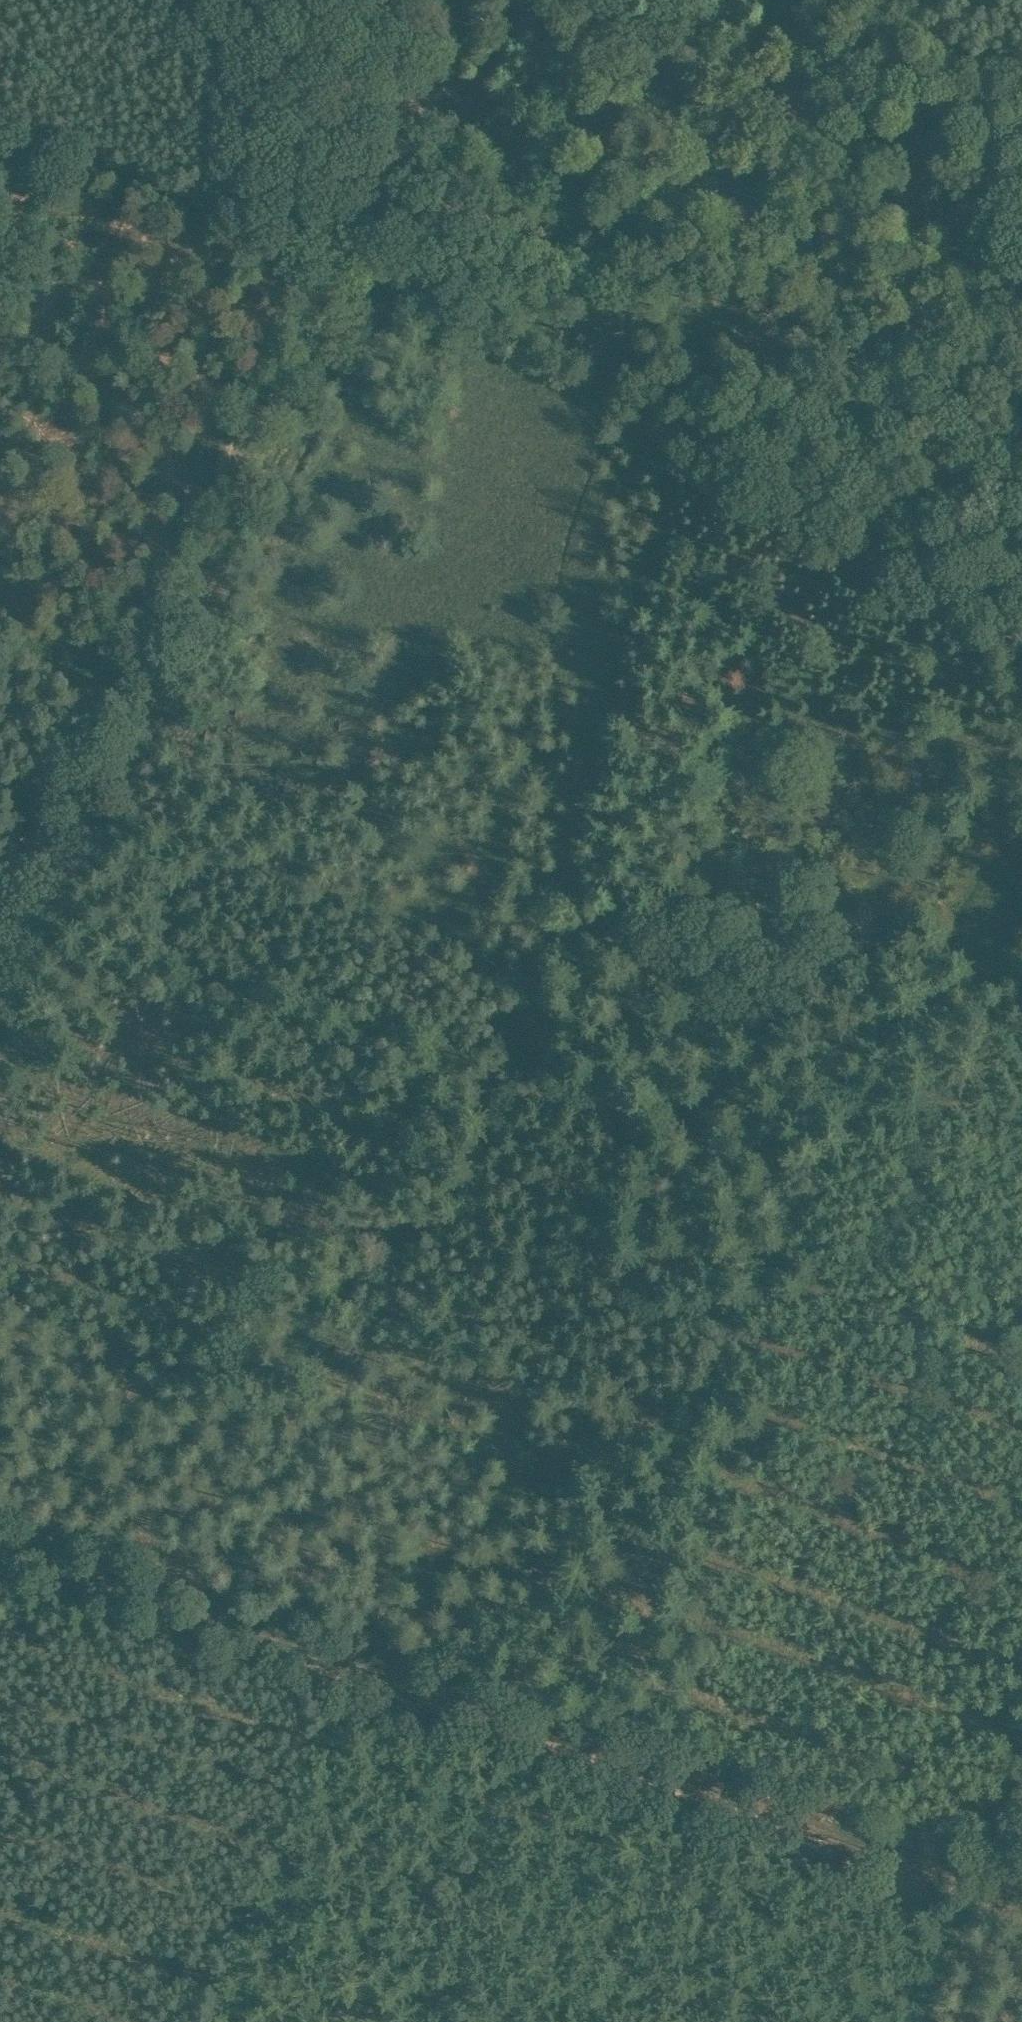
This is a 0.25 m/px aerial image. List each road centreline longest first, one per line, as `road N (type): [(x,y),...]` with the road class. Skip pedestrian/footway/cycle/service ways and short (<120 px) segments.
road 1 (track): [(534,1719),(819,1152),(984,860)]
road 2 (track): [(0,1532),(534,1719)]
road 3 (track): [(534,1719),(965,1865)]
road 4 (track): [(1021,137),(645,0)]
road 5 (track): [(401,2021),(534,1719)]
road 6 (track): [(531,0),(371,263)]
road 7 (track): [(895,2021),(965,1865)]
road 8 (track): [(965,1865),(1021,1759)]

